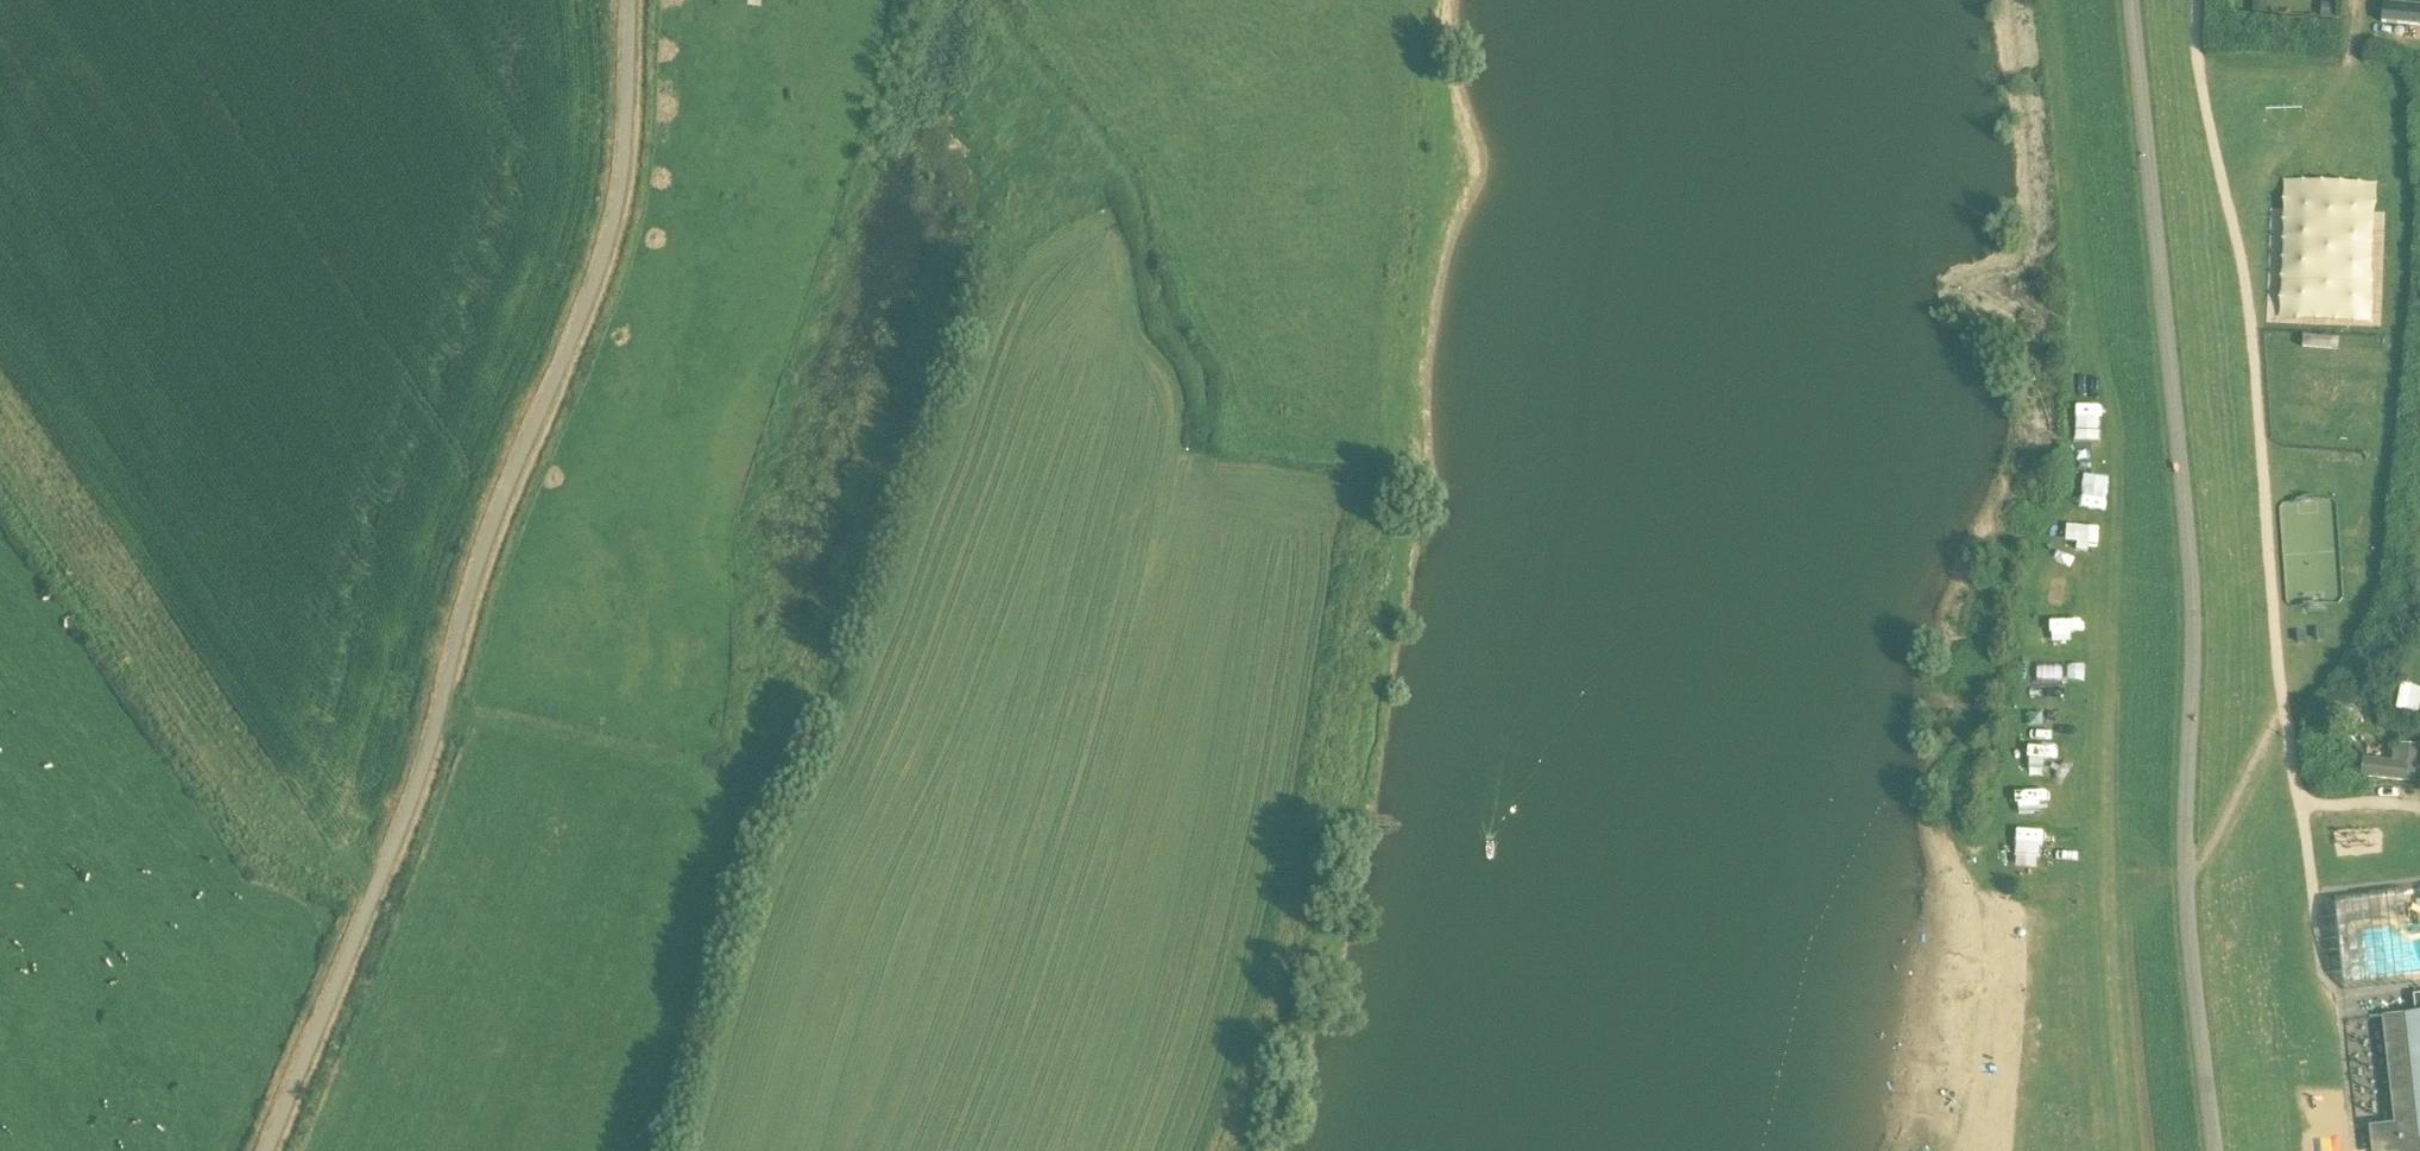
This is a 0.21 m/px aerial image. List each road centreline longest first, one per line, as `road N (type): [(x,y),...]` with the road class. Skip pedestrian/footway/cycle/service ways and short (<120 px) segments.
road 1 (unclassified): [(267,1150),(420,778),(479,559),(605,257),(625,134),(627,0)]

